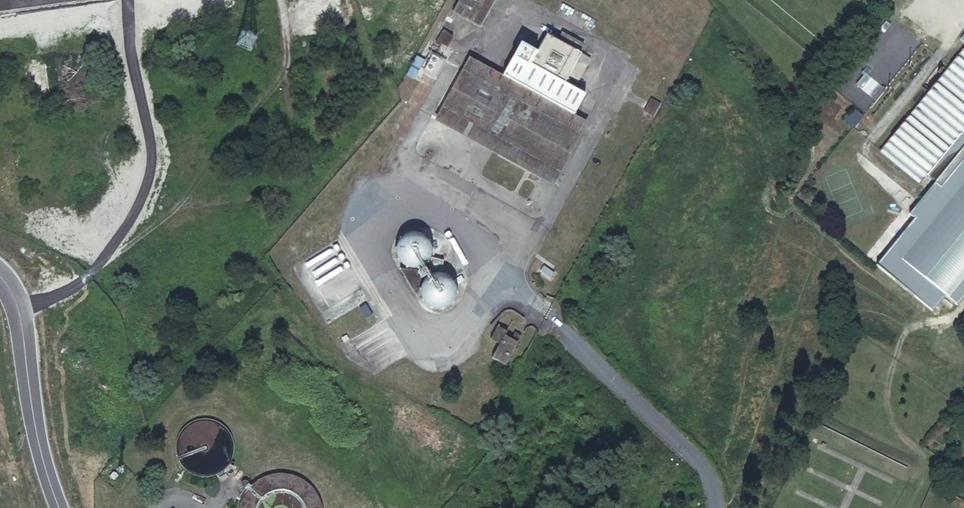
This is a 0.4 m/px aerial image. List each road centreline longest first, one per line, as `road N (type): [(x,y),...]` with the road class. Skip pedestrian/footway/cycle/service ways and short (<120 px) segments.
road 1 (track): [(280,0),(287,54),(277,85),(75,288),(22,314)]
road 2 (unclassified): [(711,507),(698,465),(546,317)]
road 3 (unclassified): [(62,507),(35,411),(22,314),(0,273)]

